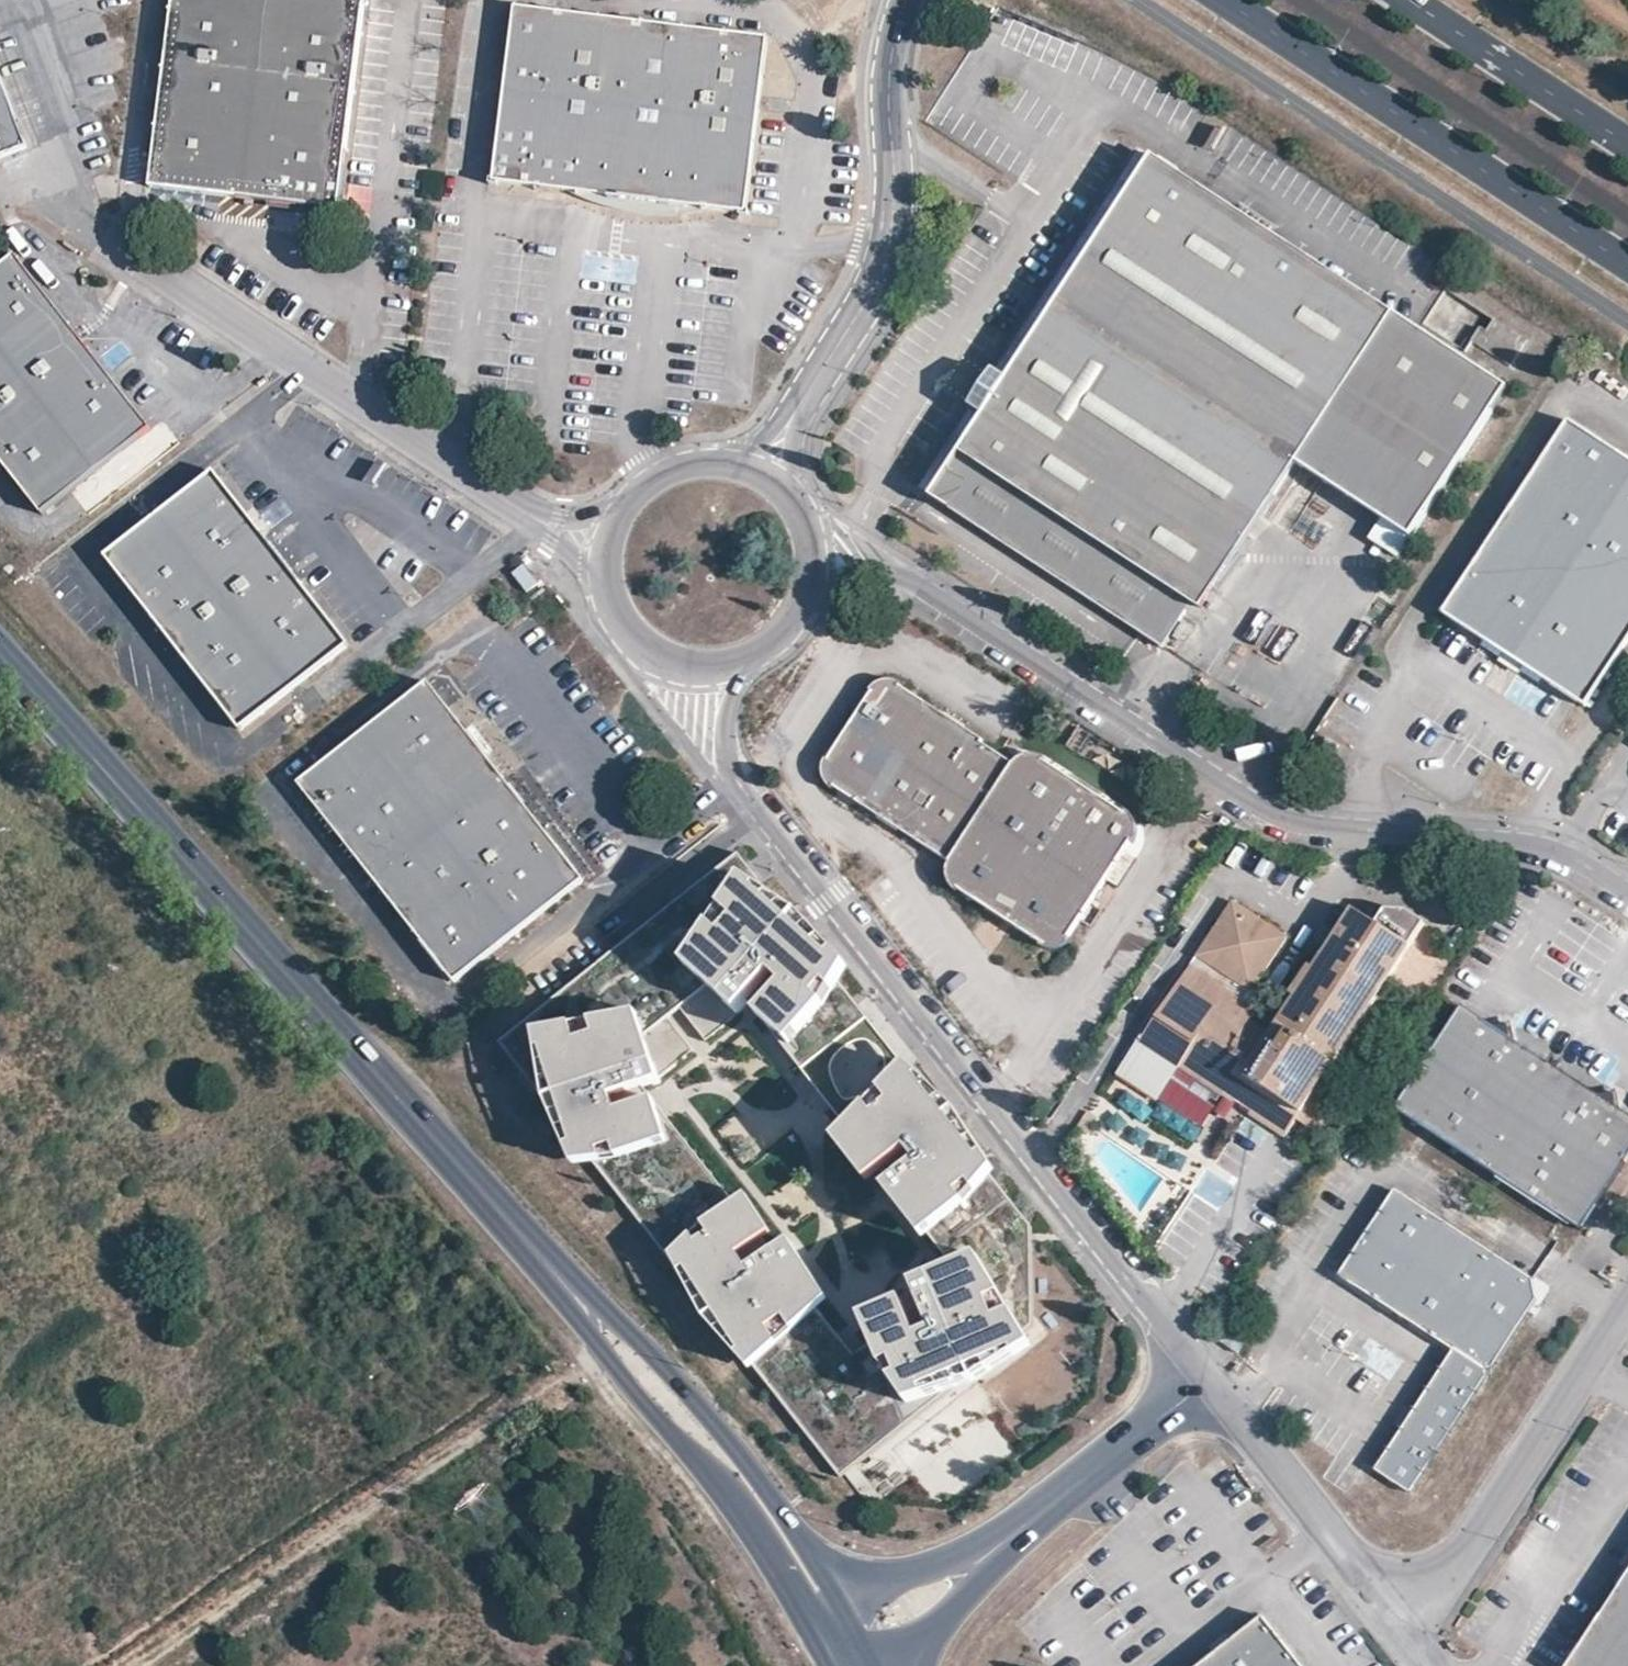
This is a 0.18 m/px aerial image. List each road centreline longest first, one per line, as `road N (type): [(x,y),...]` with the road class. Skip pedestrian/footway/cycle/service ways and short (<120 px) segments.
road 1 (unclassified): [(812,538),(854,541),(1272,817),(1532,848),(1627,890)]
road 2 (unclassified): [(1205,1383),(738,778),(725,737),(729,699),(761,657)]
road 3 (tertiary): [(528,1242),(0,657)]
road 4 (unclassified): [(121,244),(555,525),(602,536)]
road 5 (track): [(139,1665),(604,1351)]
road 6 (unclassified): [(899,0),(889,58),(894,239),(879,284),(764,471)]
road 7 (primary): [(1224,0),(1627,266)]
road 8 (tertiary): [(832,1574),(701,1406),(528,1242)]
road 9 (unclassified): [(1627,1305),(1460,1565),(1405,1623)]
road 10 (unclassified): [(1405,1623),(1205,1383)]
road 11 (tertiary): [(684,1444),(757,1541),(832,1665)]
road 12 (primary): [(1627,146),(1407,0)]
road 13 (tertiary): [(528,1242),(604,1351),(684,1444)]
road 14 (unclassified): [(1205,1383),(1094,1474),(1004,1533)]
road 15 (unclassified): [(602,536),(604,597),(638,647),(695,671),(761,657)]
road 16 (tertiary): [(684,1444),(733,1481),(810,1594),(849,1625)]
road 17 (unclassified): [(764,471),(708,456),(657,468),(614,509),(602,536)]
road 18 (unclassified): [(1004,1533),(948,1560),(832,1574)]
road 19 (unclassified): [(904,1665),(1004,1533)]
road 20 (unclassified): [(761,657),(806,606),(812,538)]

